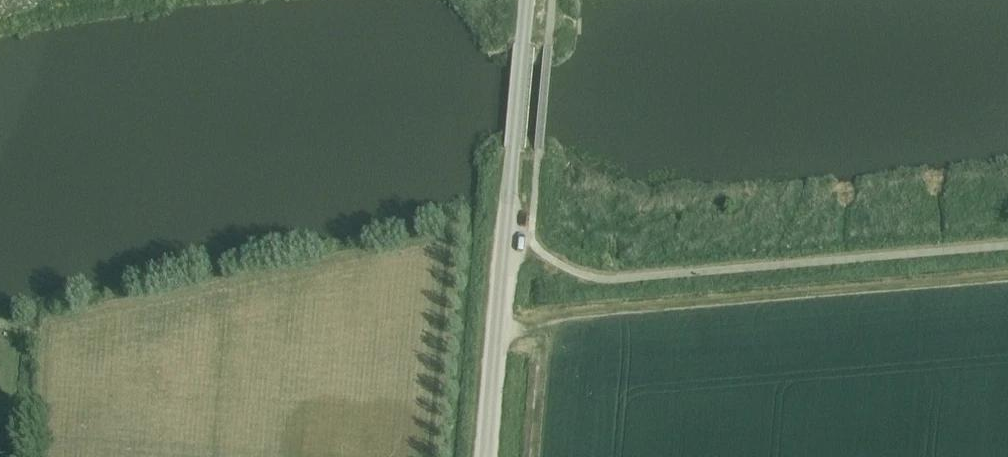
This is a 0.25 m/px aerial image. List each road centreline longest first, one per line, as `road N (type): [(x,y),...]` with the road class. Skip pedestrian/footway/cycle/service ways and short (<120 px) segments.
road 1 (unclassified): [(489,456),(533,0)]

